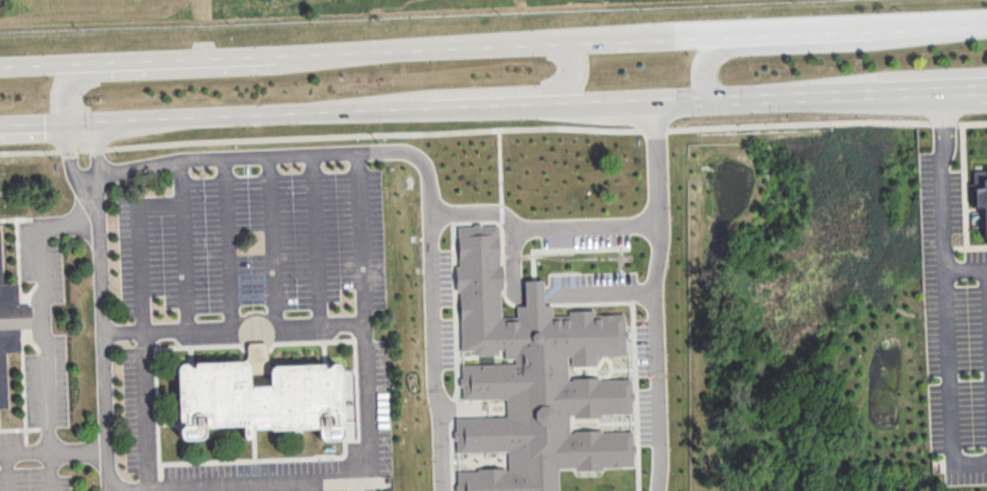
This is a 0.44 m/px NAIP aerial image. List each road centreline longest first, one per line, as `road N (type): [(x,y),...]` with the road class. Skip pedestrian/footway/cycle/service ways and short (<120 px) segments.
road 1 (secondary): [(969,20),(345,47)]
road 2 (secondary): [(345,47),(0,62)]
road 3 (secondary): [(368,116),(706,102)]
road 4 (secondary): [(345,47),(283,68),(89,78),(66,100),(66,128)]
road 5 (secondary): [(969,20),(881,42),(725,48),(707,62),(706,102)]
road 6 (secondary): [(66,128),(368,116)]
road 7 (secondary): [(368,116),(429,94),(562,86),(575,65),(565,37)]
road 8 (secondary): [(789,99),(883,75),(986,70)]
road 9 (secondary): [(706,102),(876,95)]

